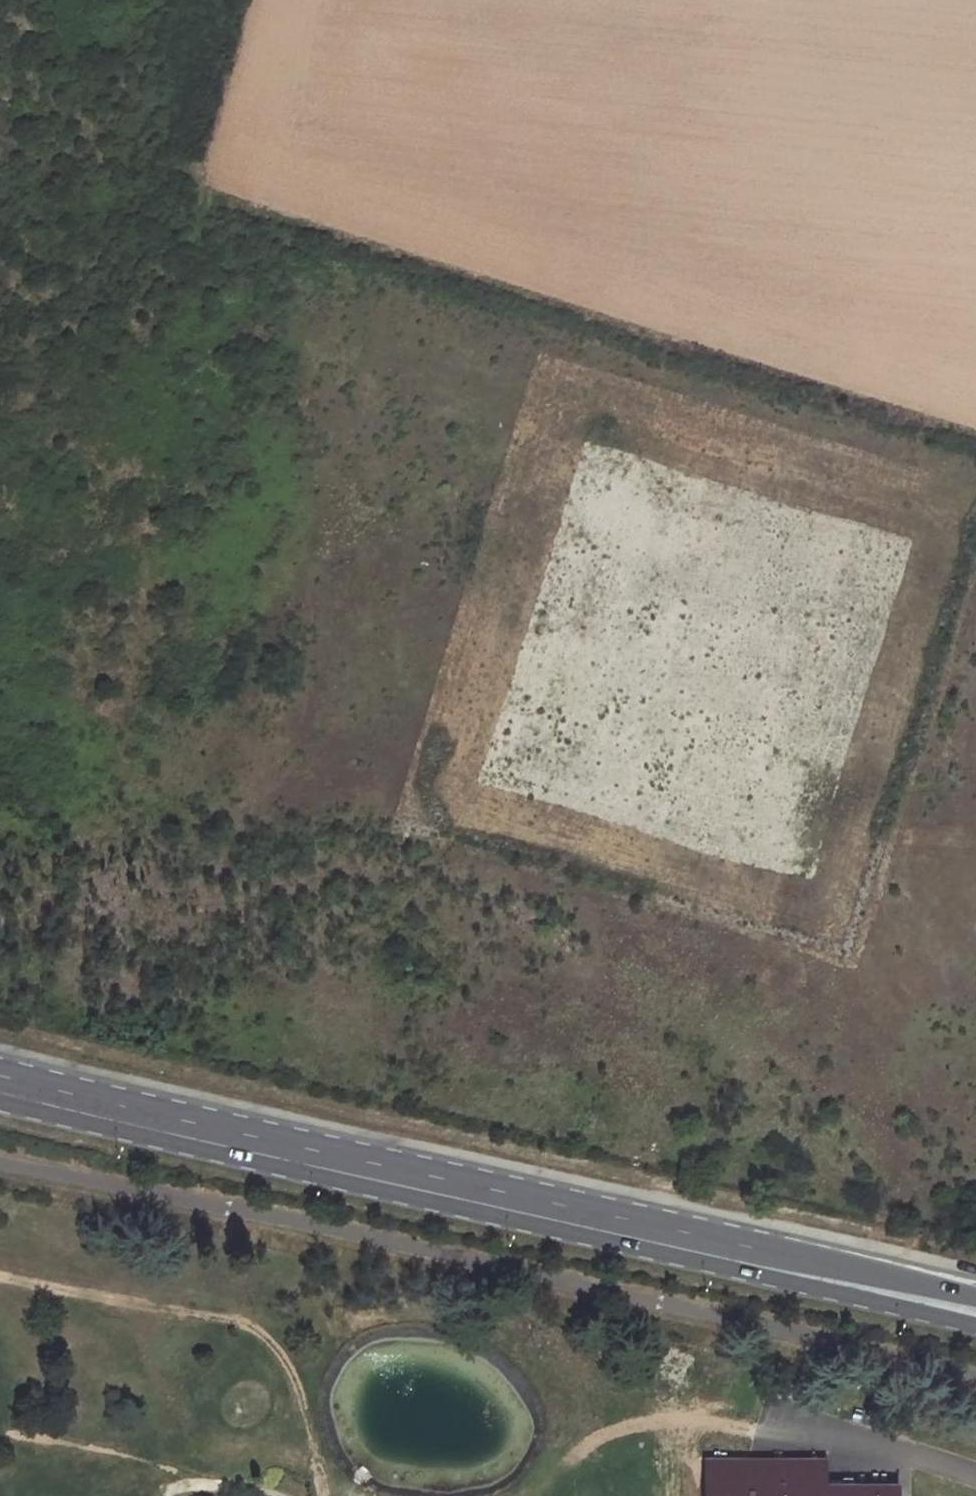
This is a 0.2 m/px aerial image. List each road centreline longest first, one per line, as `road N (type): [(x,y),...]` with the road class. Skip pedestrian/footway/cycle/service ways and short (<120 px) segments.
road 1 (secondary): [(0,1080),(975,1319)]

